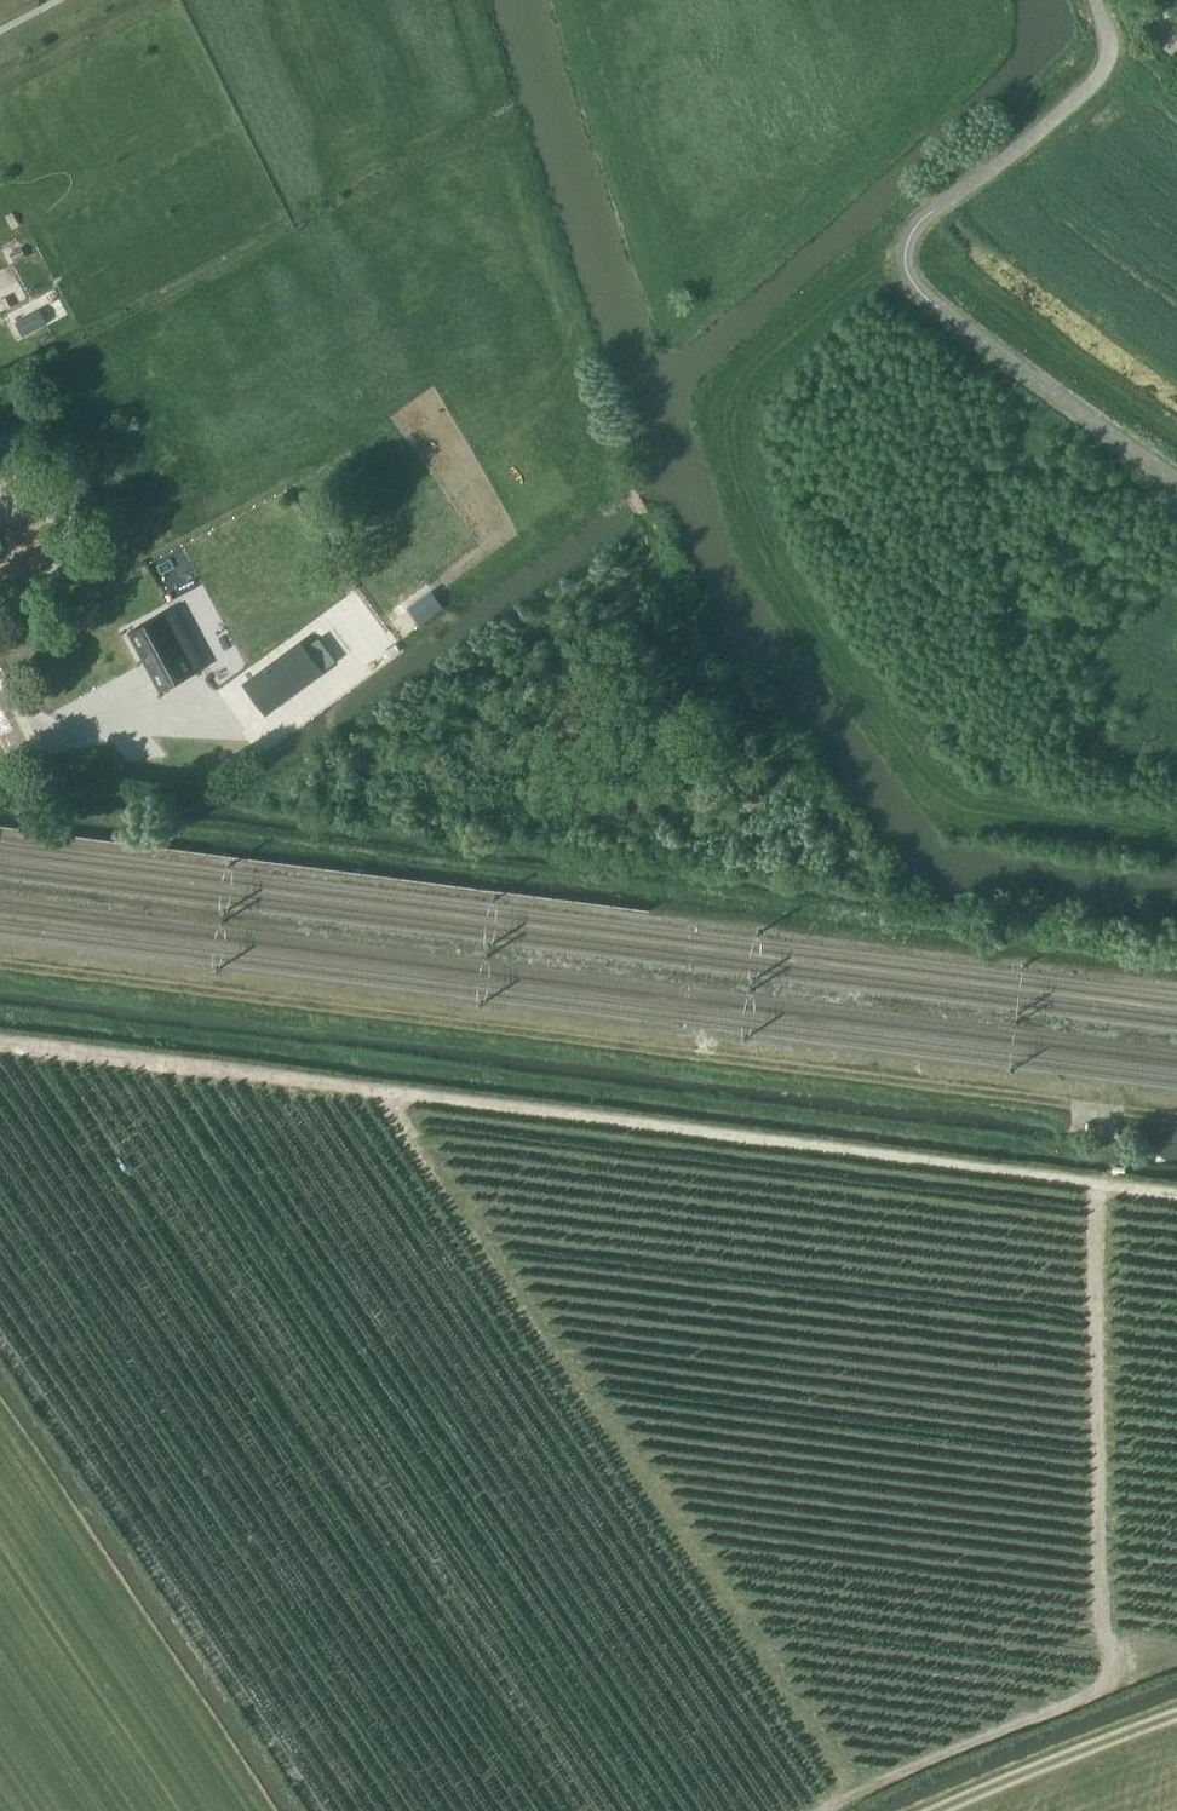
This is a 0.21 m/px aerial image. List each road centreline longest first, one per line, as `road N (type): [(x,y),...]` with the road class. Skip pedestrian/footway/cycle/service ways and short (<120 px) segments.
road 1 (track): [(1176,1193),(0,1042)]
road 2 (track): [(1176,1723),(1100,1745),(953,1810)]

